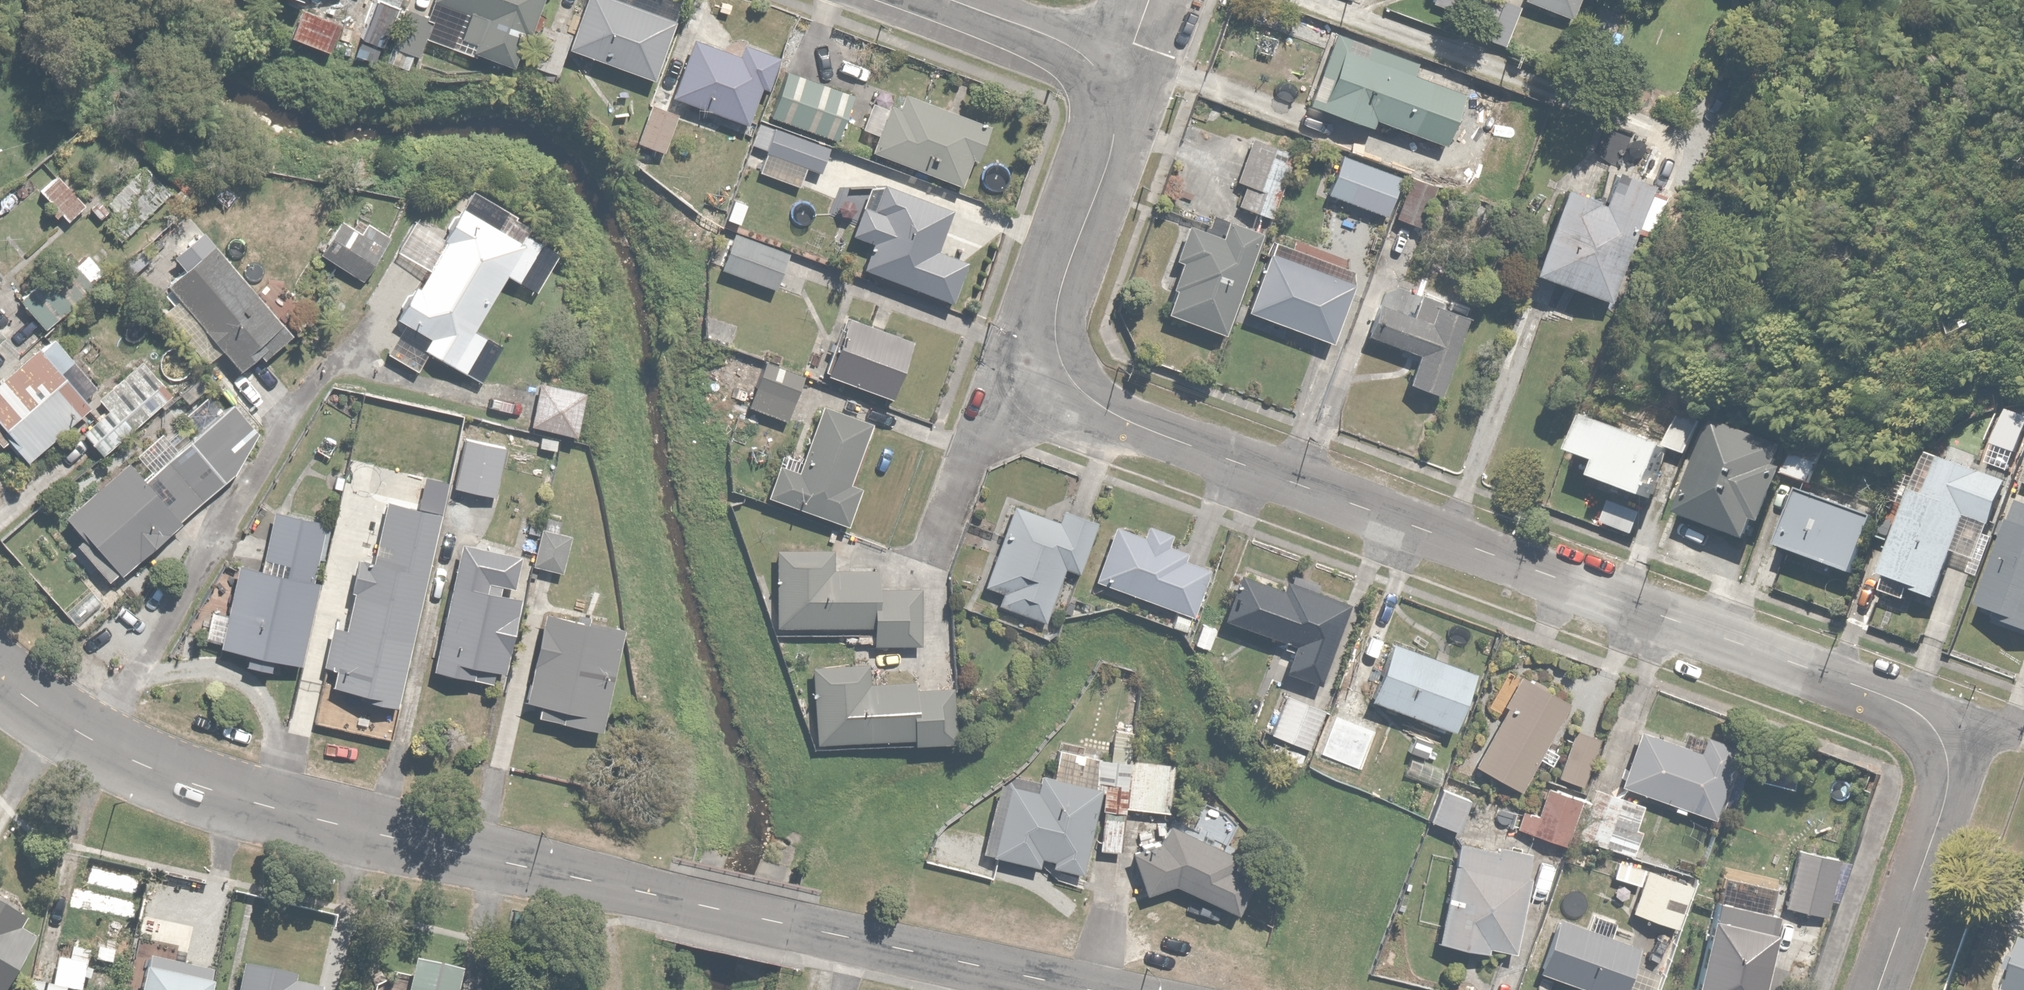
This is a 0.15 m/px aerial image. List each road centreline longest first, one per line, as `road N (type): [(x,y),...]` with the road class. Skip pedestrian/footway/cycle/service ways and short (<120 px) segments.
road 1 (residential): [(1062,360),(1080,384),(1129,419),(1918,711),(1939,733),(1949,760),(1947,798),(1879,989)]
road 2 (residential): [(0,676),(158,770),(257,804),(1088,989)]
road 3 (residential): [(953,0),(1068,45),(1092,66),(1113,107),(1114,156),(1057,304),(1062,360)]
road 4 (residential): [(1062,360),(1007,403),(971,450),(937,540)]

